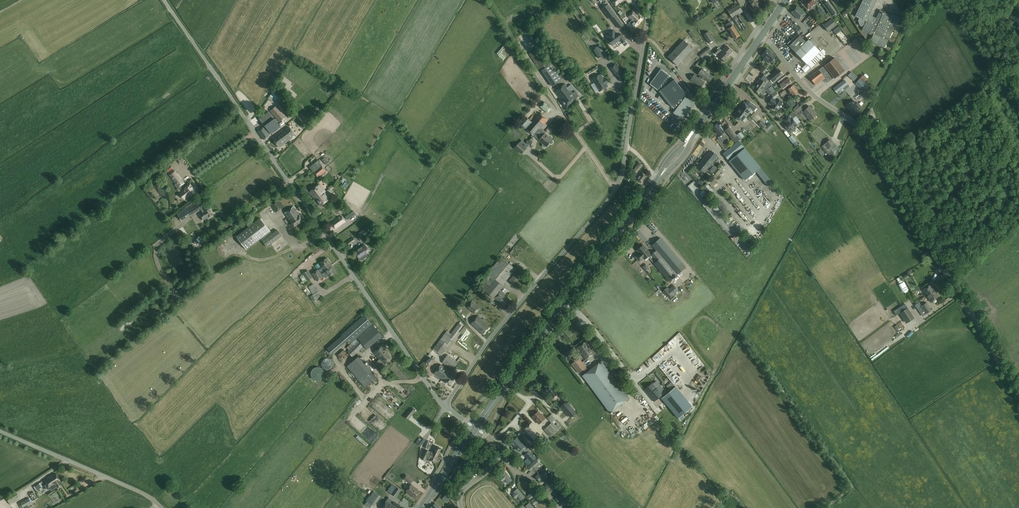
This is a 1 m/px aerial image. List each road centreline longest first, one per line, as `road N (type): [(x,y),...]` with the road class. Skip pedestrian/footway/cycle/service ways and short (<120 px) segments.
road 1 (unclassified): [(444,406),(164,0)]
road 2 (unclassified): [(444,406),(618,185),(651,0)]
road 3 (unclassified): [(1018,394),(865,136),(809,91),(762,34)]
road 4 (primary): [(476,428),(658,179)]
road 5 (unclassified): [(162,507),(0,430)]
road 6 (primary): [(689,138),(762,34)]

